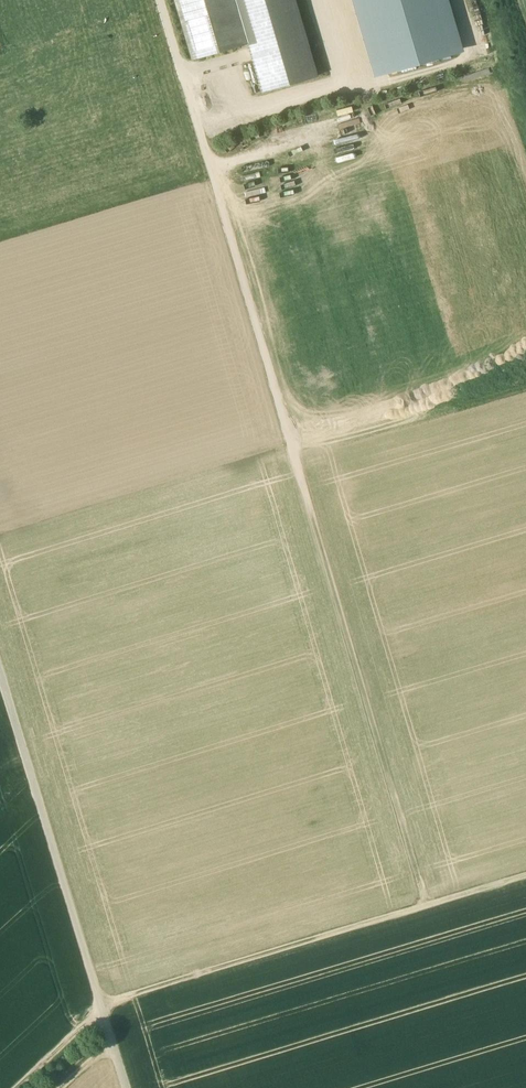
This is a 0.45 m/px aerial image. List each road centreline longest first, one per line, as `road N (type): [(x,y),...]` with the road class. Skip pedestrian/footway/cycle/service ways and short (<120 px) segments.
road 1 (track): [(182,76),(427,905)]
road 2 (track): [(427,905),(102,1009),(15,1087)]
road 3 (track): [(125,1087),(0,674)]

